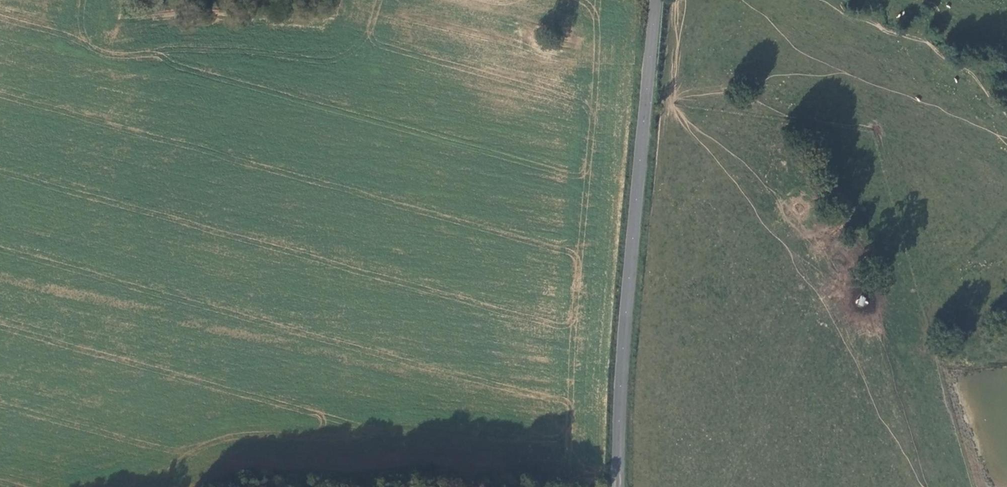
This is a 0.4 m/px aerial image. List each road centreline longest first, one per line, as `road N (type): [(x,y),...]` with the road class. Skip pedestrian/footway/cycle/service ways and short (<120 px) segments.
road 1 (tertiary): [(618,486),(622,357),(654,0)]

